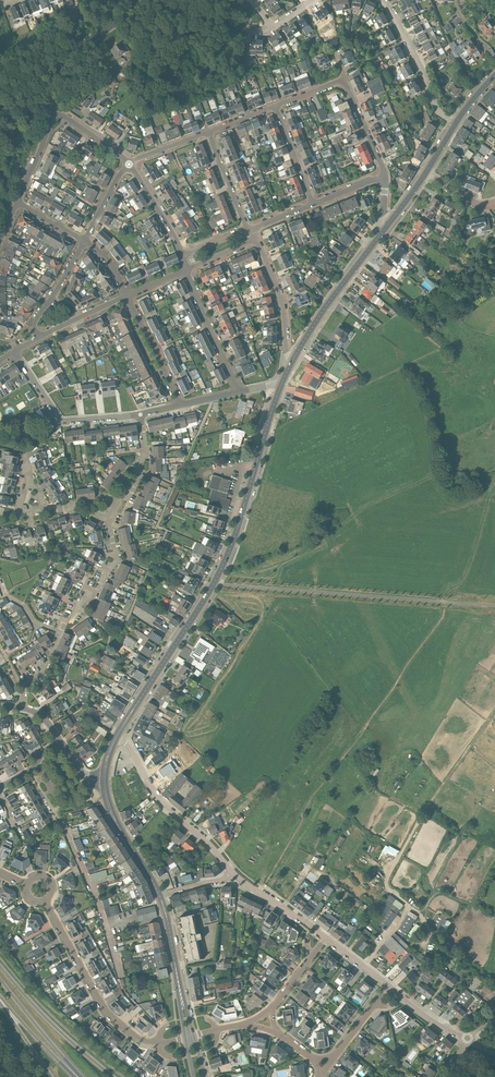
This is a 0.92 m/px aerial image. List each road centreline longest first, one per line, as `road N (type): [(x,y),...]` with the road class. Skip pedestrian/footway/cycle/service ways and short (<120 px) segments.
road 1 (tertiary): [(116,737),(221,569),(282,383)]
road 2 (track): [(264,875),(260,892),(314,794),(442,619),(444,602)]
road 3 (track): [(365,968),(407,910),(389,889),(389,874),(494,711)]
road 4 (track): [(494,606),(215,581)]
road 5 (residential): [(159,1043),(140,1039),(103,1007),(45,901)]
road 6 (residential): [(233,872),(162,802),(131,748),(116,737)]
road 7 (tertiary): [(293,360),(390,221)]
road 8 (residential): [(14,351),(62,421),(141,414)]
road 9 (residential): [(51,112),(66,62),(147,0)]
road 10 (residential): [(457,123),(436,107),(380,0)]
road 11 (tertiary): [(190,1036),(160,896)]
road 12 (residential): [(239,392),(186,271)]
road 13 (tertiary): [(160,896),(112,813),(104,779)]
road 14 (residential): [(60,633),(110,570),(109,521)]
road 15 (residential): [(257,240),(283,298),(293,360)]
road 16 (residential): [(180,405),(127,296)]
road 17 (residential): [(109,521),(130,495),(146,451),(141,414)]

